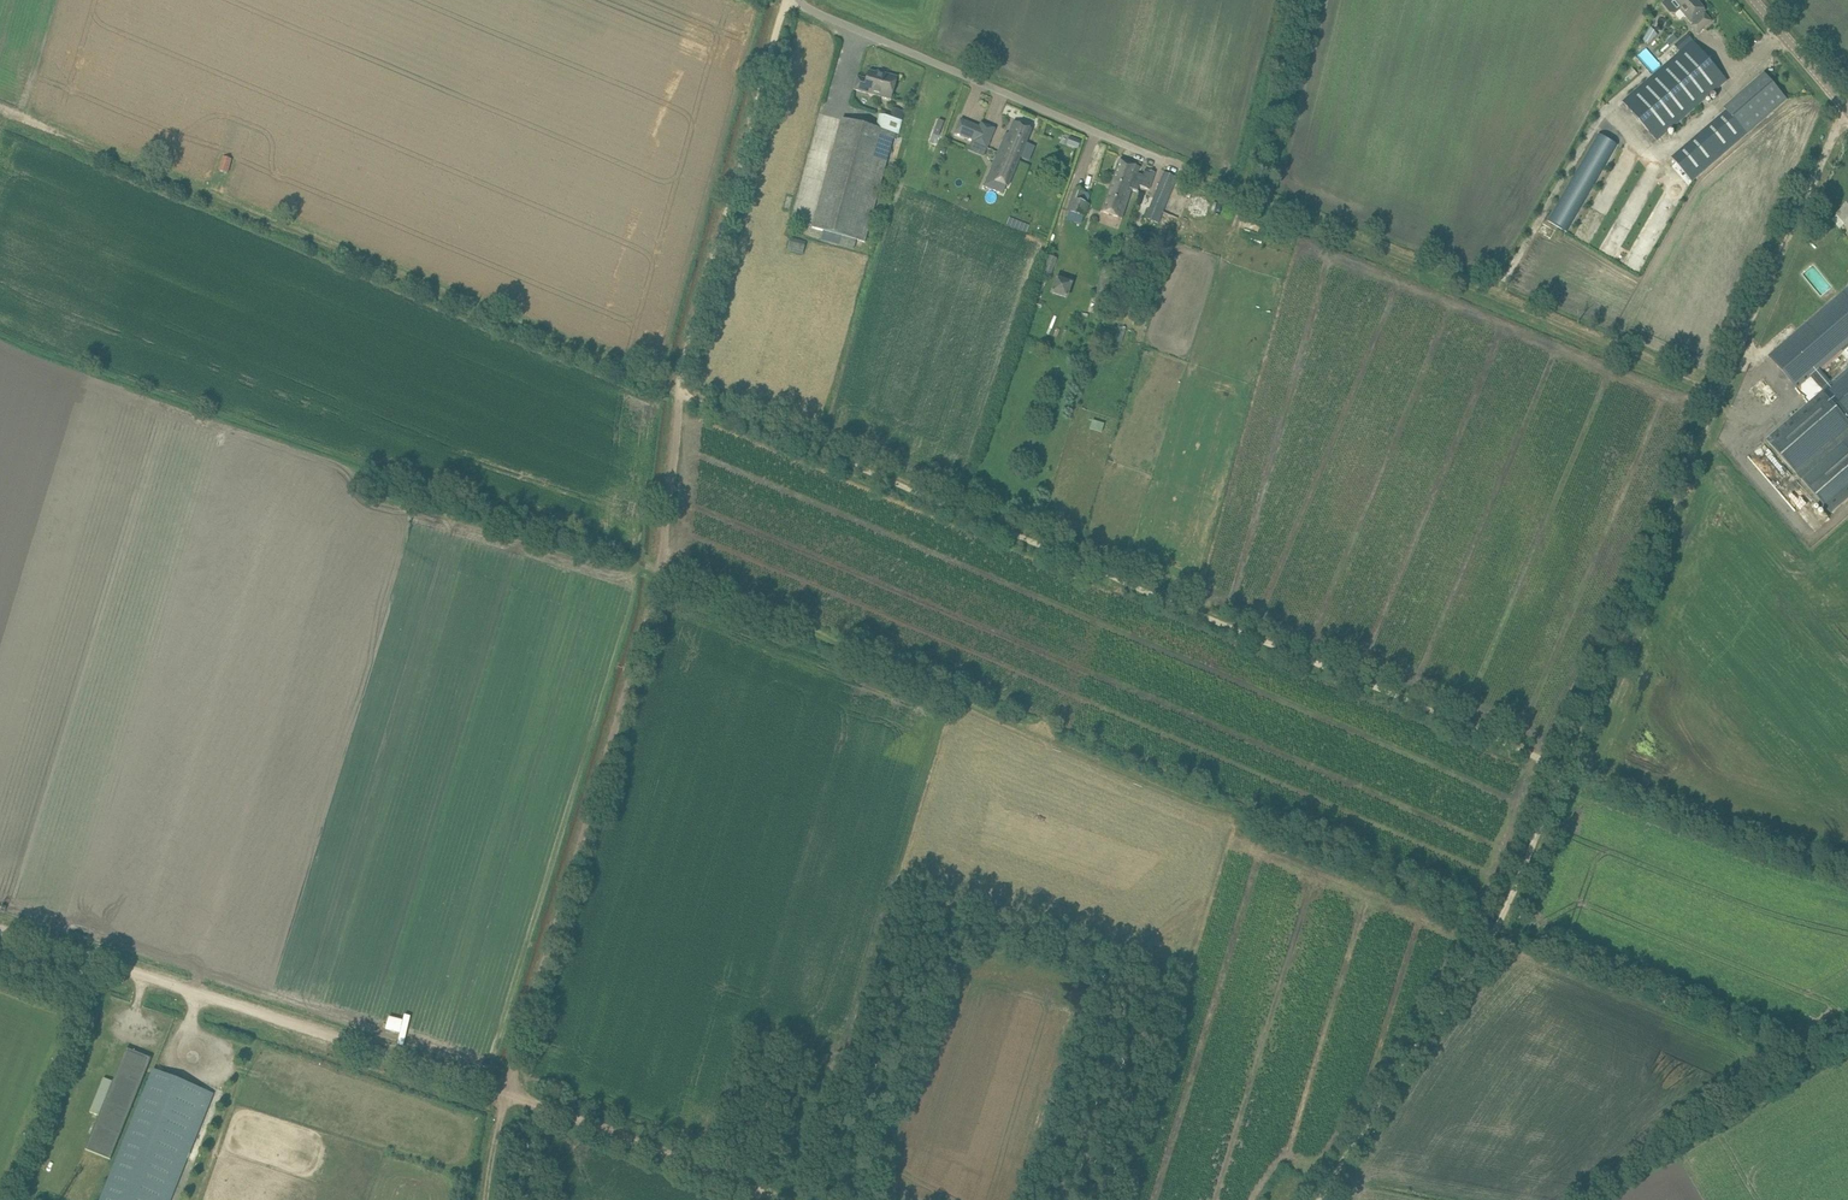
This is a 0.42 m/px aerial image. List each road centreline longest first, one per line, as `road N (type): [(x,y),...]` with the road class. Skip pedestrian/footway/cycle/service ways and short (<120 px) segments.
road 1 (track): [(659,574),(1806,1058),(1847,1033)]
road 2 (track): [(679,393),(1561,767)]
road 3 (track): [(0,113),(679,393)]
road 4 (track): [(507,1096),(659,574),(679,393)]
road 5 (track): [(507,1096),(0,932)]
road 6 (track): [(1721,395),(1238,193)]
road 7 (track): [(1561,767),(1498,926),(1316,1199)]
road 8 (unclassified): [(1238,193),(791,0)]
road 9 (track): [(679,393),(787,0)]
road 10 (track): [(1721,395),(1561,767)]
road 11 (track): [(1847,99),(1721,395)]
road 12 (track): [(1561,767),(1847,865)]
road 13 (track): [(763,1199),(507,1096)]
road 14 (track): [(1806,1058),(1610,1199)]
road 15 (track): [(1285,0),(1238,193)]
road 16 (unclassified): [(1847,116),(1752,0)]

